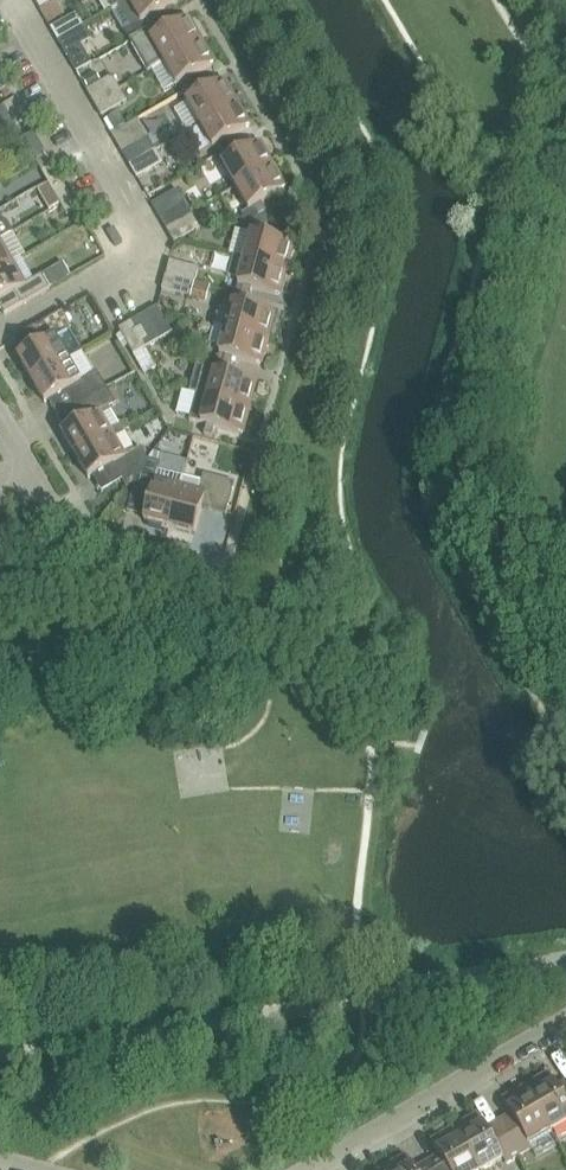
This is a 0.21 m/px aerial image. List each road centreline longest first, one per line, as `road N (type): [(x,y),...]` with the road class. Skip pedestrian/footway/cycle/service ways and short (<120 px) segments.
road 1 (residential): [(0,334),(132,257),(144,223),(15,0)]
road 2 (residential): [(565,1024),(310,1168)]
road 3 (residential): [(37,478),(73,536),(211,573)]

